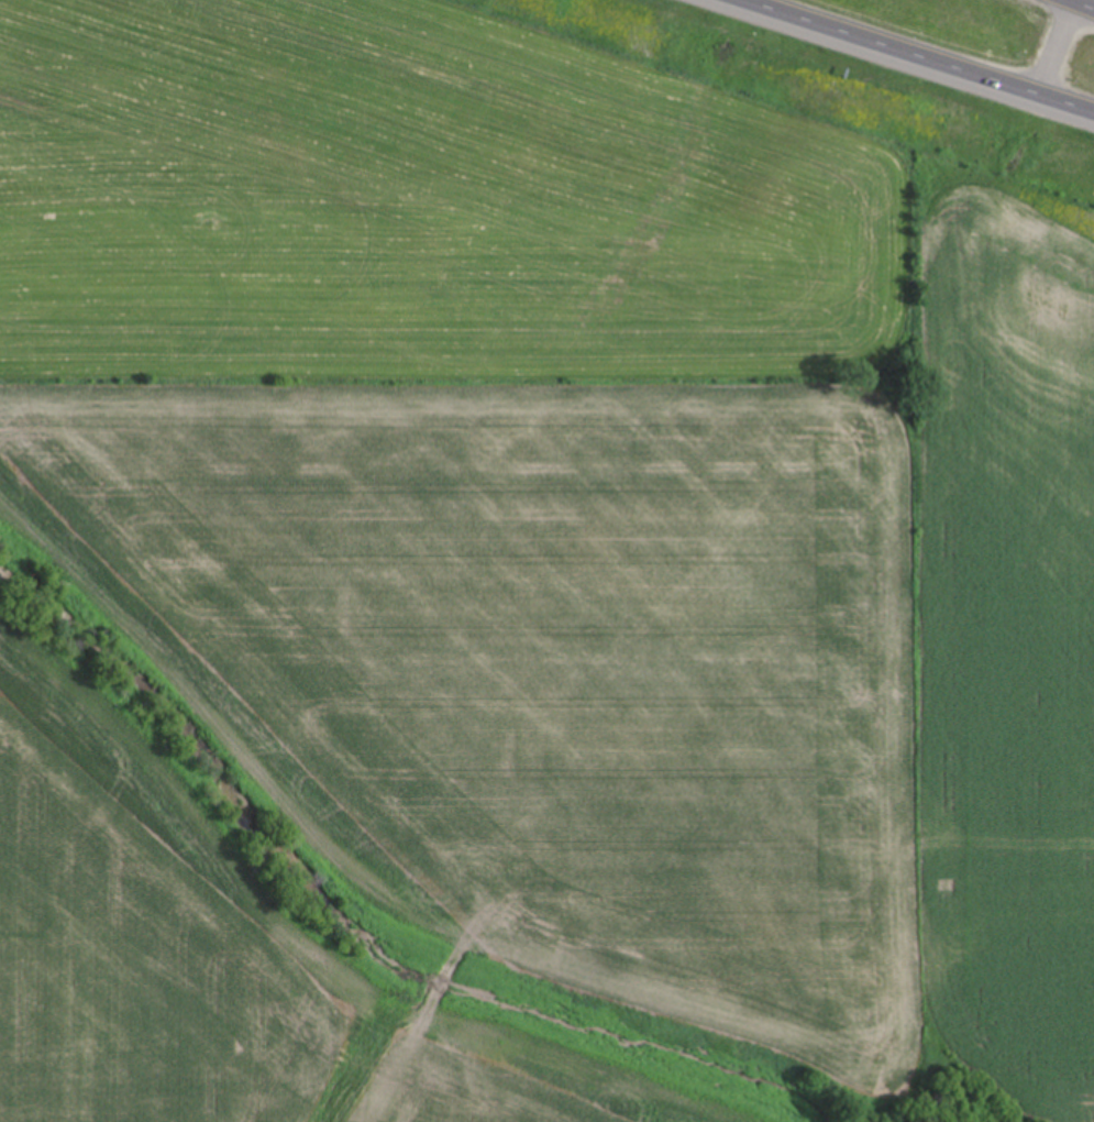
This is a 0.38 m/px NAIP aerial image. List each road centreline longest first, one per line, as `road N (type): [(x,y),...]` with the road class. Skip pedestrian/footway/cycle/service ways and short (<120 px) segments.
road 1 (motorway): [(744,0),(1093,113)]

